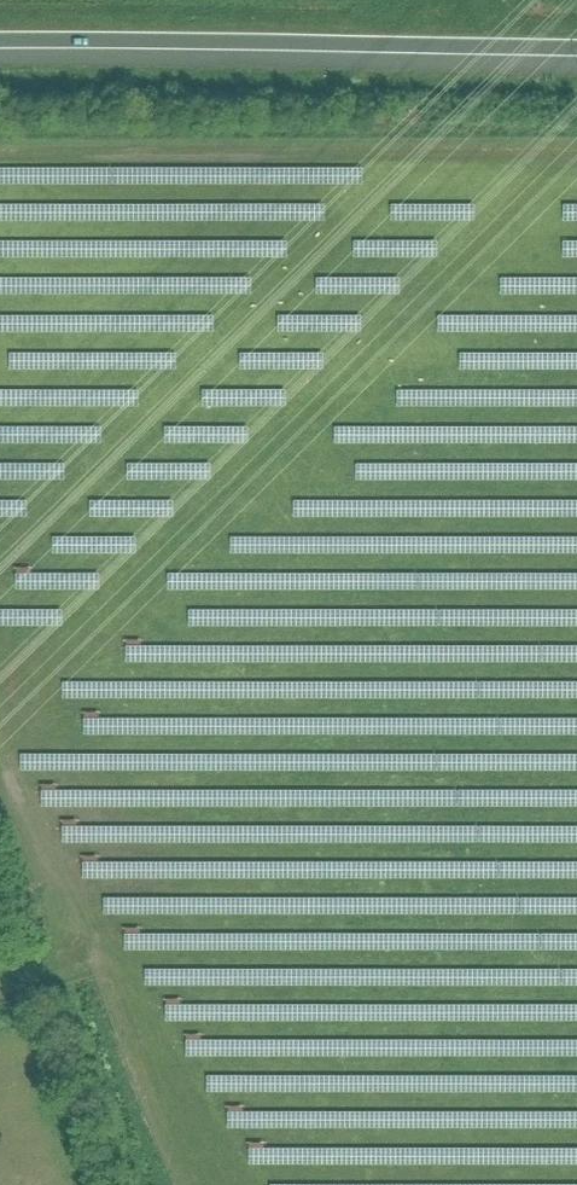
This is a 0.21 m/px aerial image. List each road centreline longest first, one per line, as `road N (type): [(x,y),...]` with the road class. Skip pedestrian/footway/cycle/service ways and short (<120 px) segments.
road 1 (motorway): [(0,46),(576,49)]

